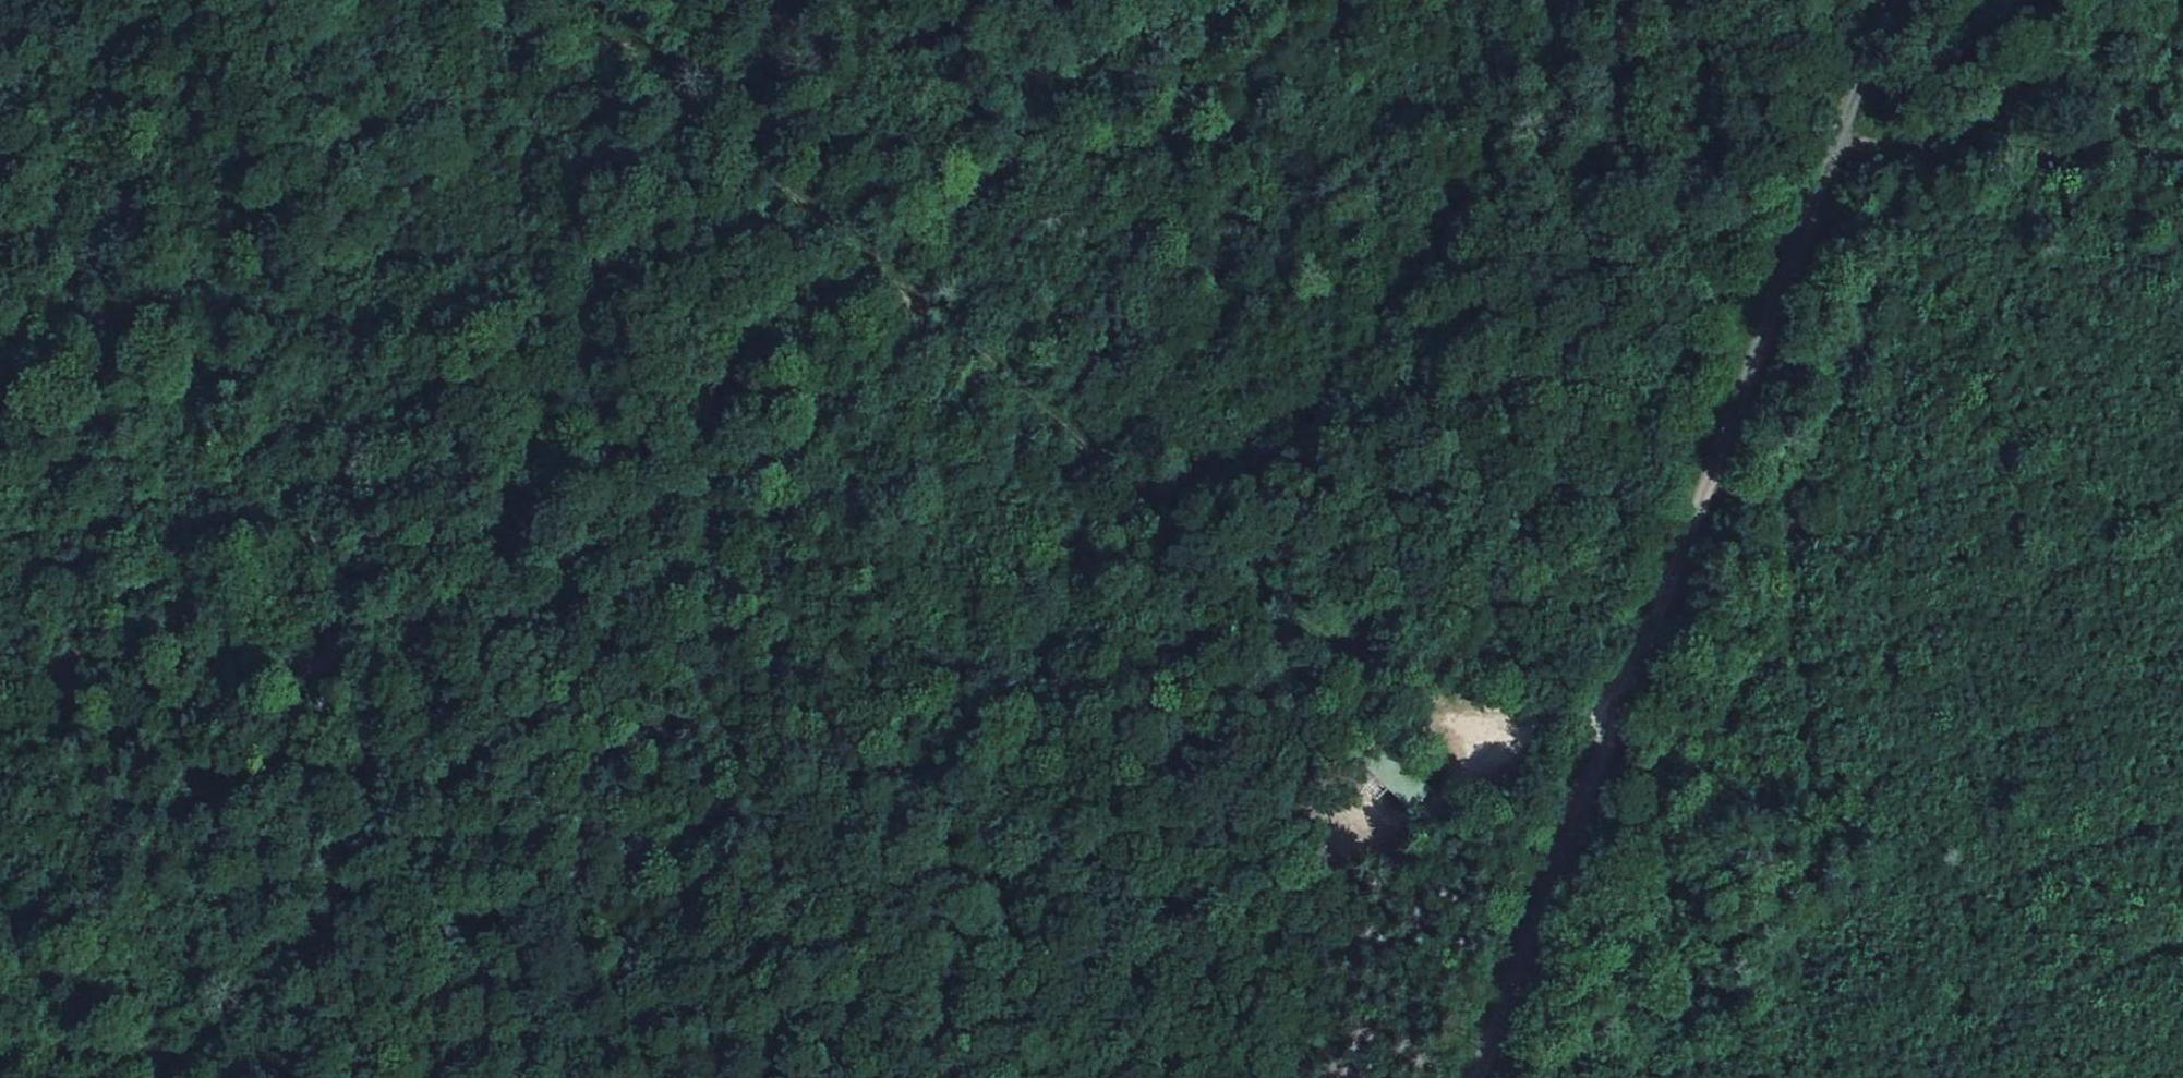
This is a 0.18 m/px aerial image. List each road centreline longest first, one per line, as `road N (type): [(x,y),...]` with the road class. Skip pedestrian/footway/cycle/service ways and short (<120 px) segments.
road 1 (track): [(1498,992),(1839,140)]
road 2 (track): [(1839,140),(1891,0)]

